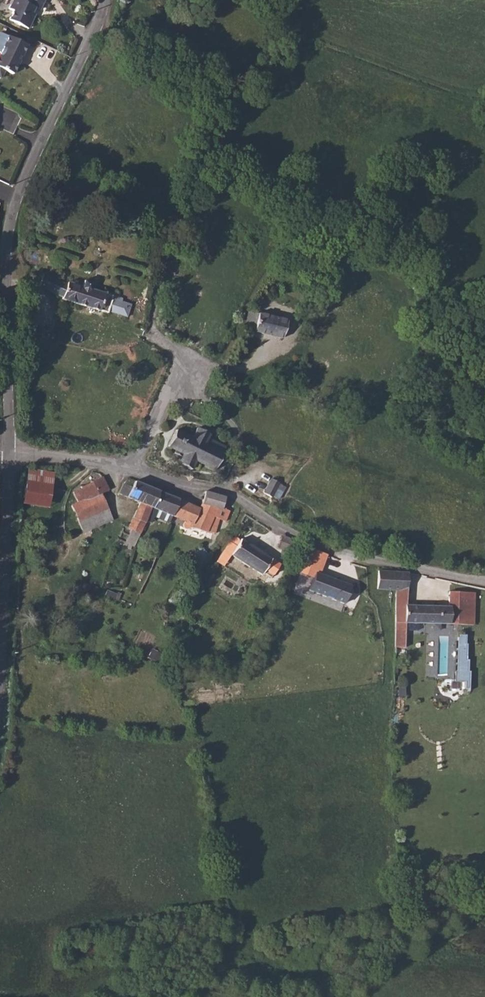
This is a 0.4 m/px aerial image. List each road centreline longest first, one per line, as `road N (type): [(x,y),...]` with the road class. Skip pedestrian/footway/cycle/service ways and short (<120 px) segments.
road 1 (unclassified): [(11,454),(4,254),(14,202),(102,26),(105,0)]
road 2 (unclassified): [(484,580),(345,550),(229,490)]
road 3 (unclassified): [(0,666),(11,454)]
road 4 (unclassified): [(229,490),(241,458),(238,431),(172,382)]
road 5 (unclassified): [(131,469),(11,454)]

